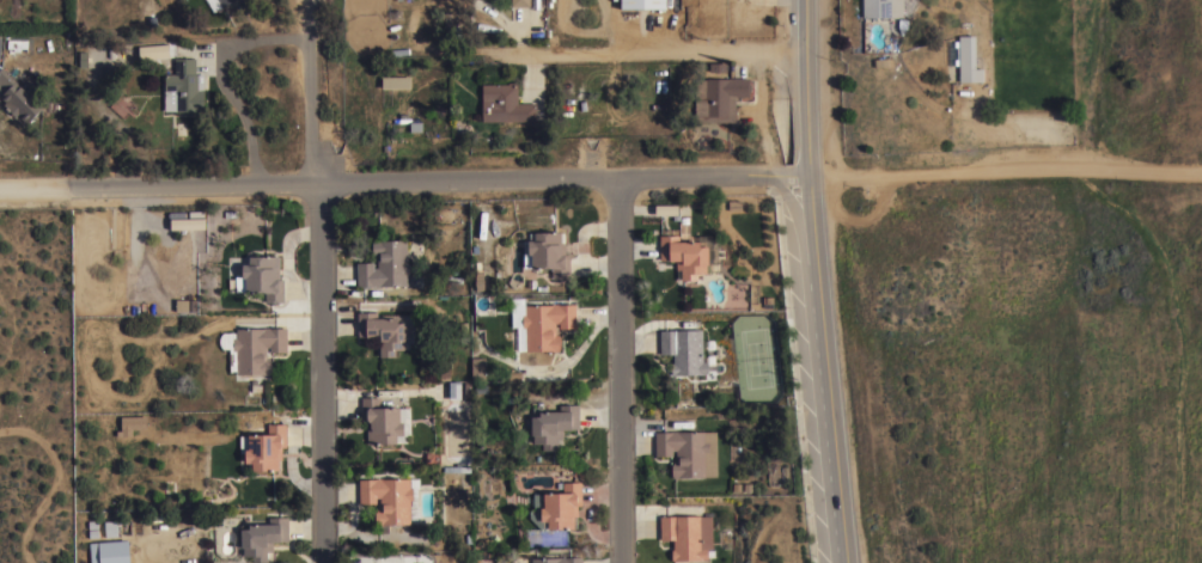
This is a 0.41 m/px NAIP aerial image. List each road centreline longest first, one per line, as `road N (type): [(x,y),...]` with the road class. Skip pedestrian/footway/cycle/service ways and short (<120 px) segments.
road 1 (residential): [(0,189),(1008,166),(1201,170)]
road 2 (secondary): [(850,562),(810,176),(803,0)]
road 3 (residential): [(312,0),(326,562)]
road 4 (residential): [(618,179),(622,562)]
road 5 (residential): [(464,53),(805,49)]

